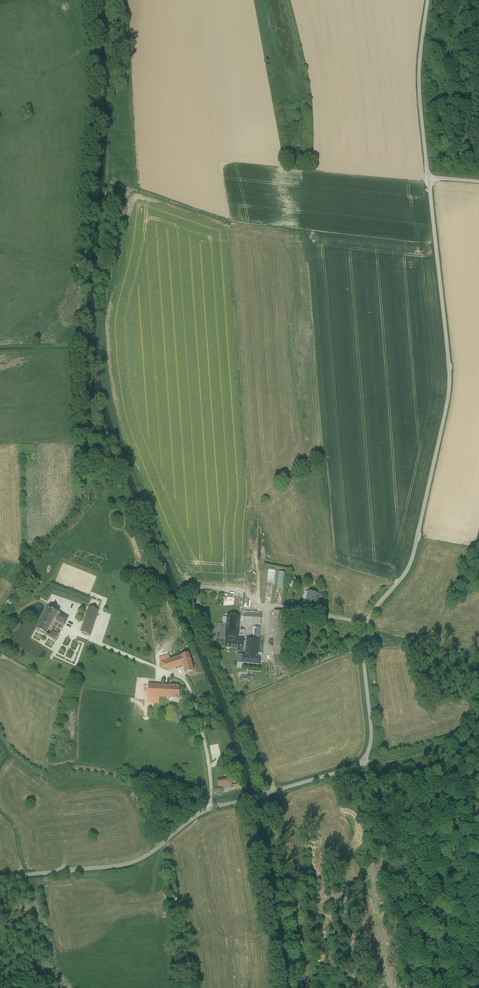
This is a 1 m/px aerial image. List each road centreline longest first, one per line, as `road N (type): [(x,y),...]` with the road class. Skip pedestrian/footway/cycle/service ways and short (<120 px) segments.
road 1 (unclassified): [(428,178),(449,393),(410,564),(364,630),(366,755),(357,766),(210,807),(134,862),(0,879)]
road 2 (unclassified): [(428,0),(419,73),(428,178)]
road 3 (track): [(478,737),(362,761)]

